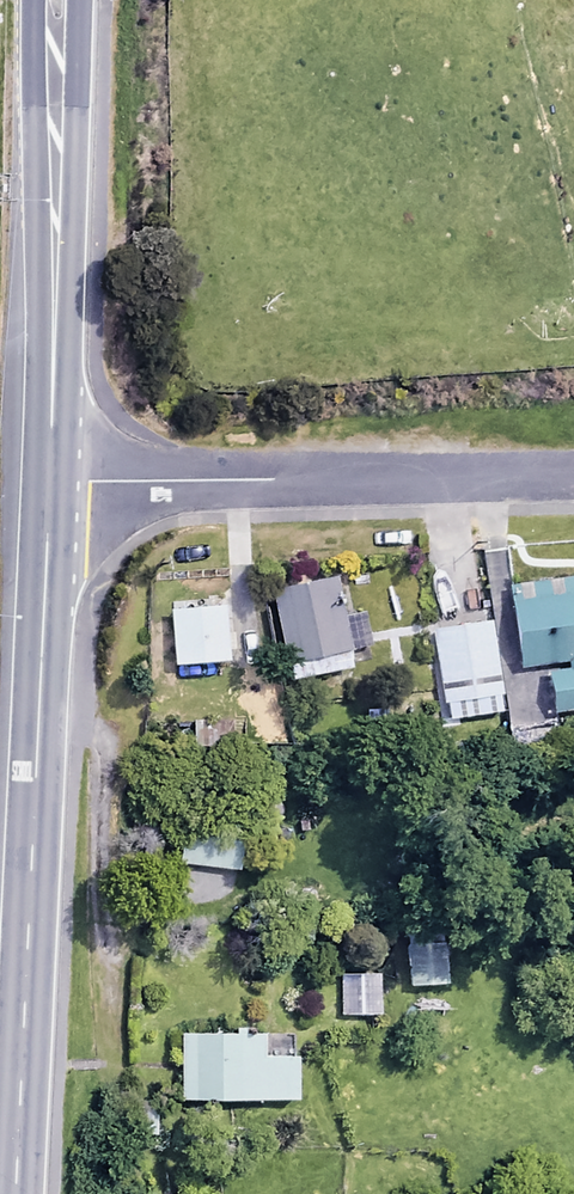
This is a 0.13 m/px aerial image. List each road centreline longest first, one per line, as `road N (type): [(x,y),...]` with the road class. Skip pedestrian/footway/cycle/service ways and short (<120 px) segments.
road 1 (trunk): [(49,481),(12,1193)]
road 2 (unclassified): [(49,481),(573,473)]
road 3 (trunk): [(63,0),(49,481)]

